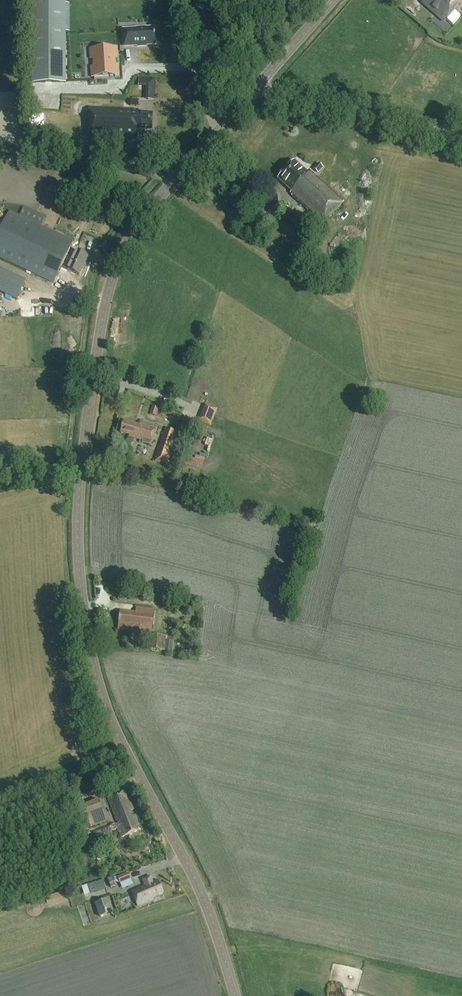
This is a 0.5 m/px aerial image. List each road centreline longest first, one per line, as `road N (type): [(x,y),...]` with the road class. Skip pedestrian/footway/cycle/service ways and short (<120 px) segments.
road 1 (tertiary): [(234,995),(196,880),(118,734),(90,655),(80,580),(81,470),(105,306),(128,238),(334,0)]
road 2 (track): [(258,87),(461,134)]
road 3 (track): [(127,750),(0,791)]

